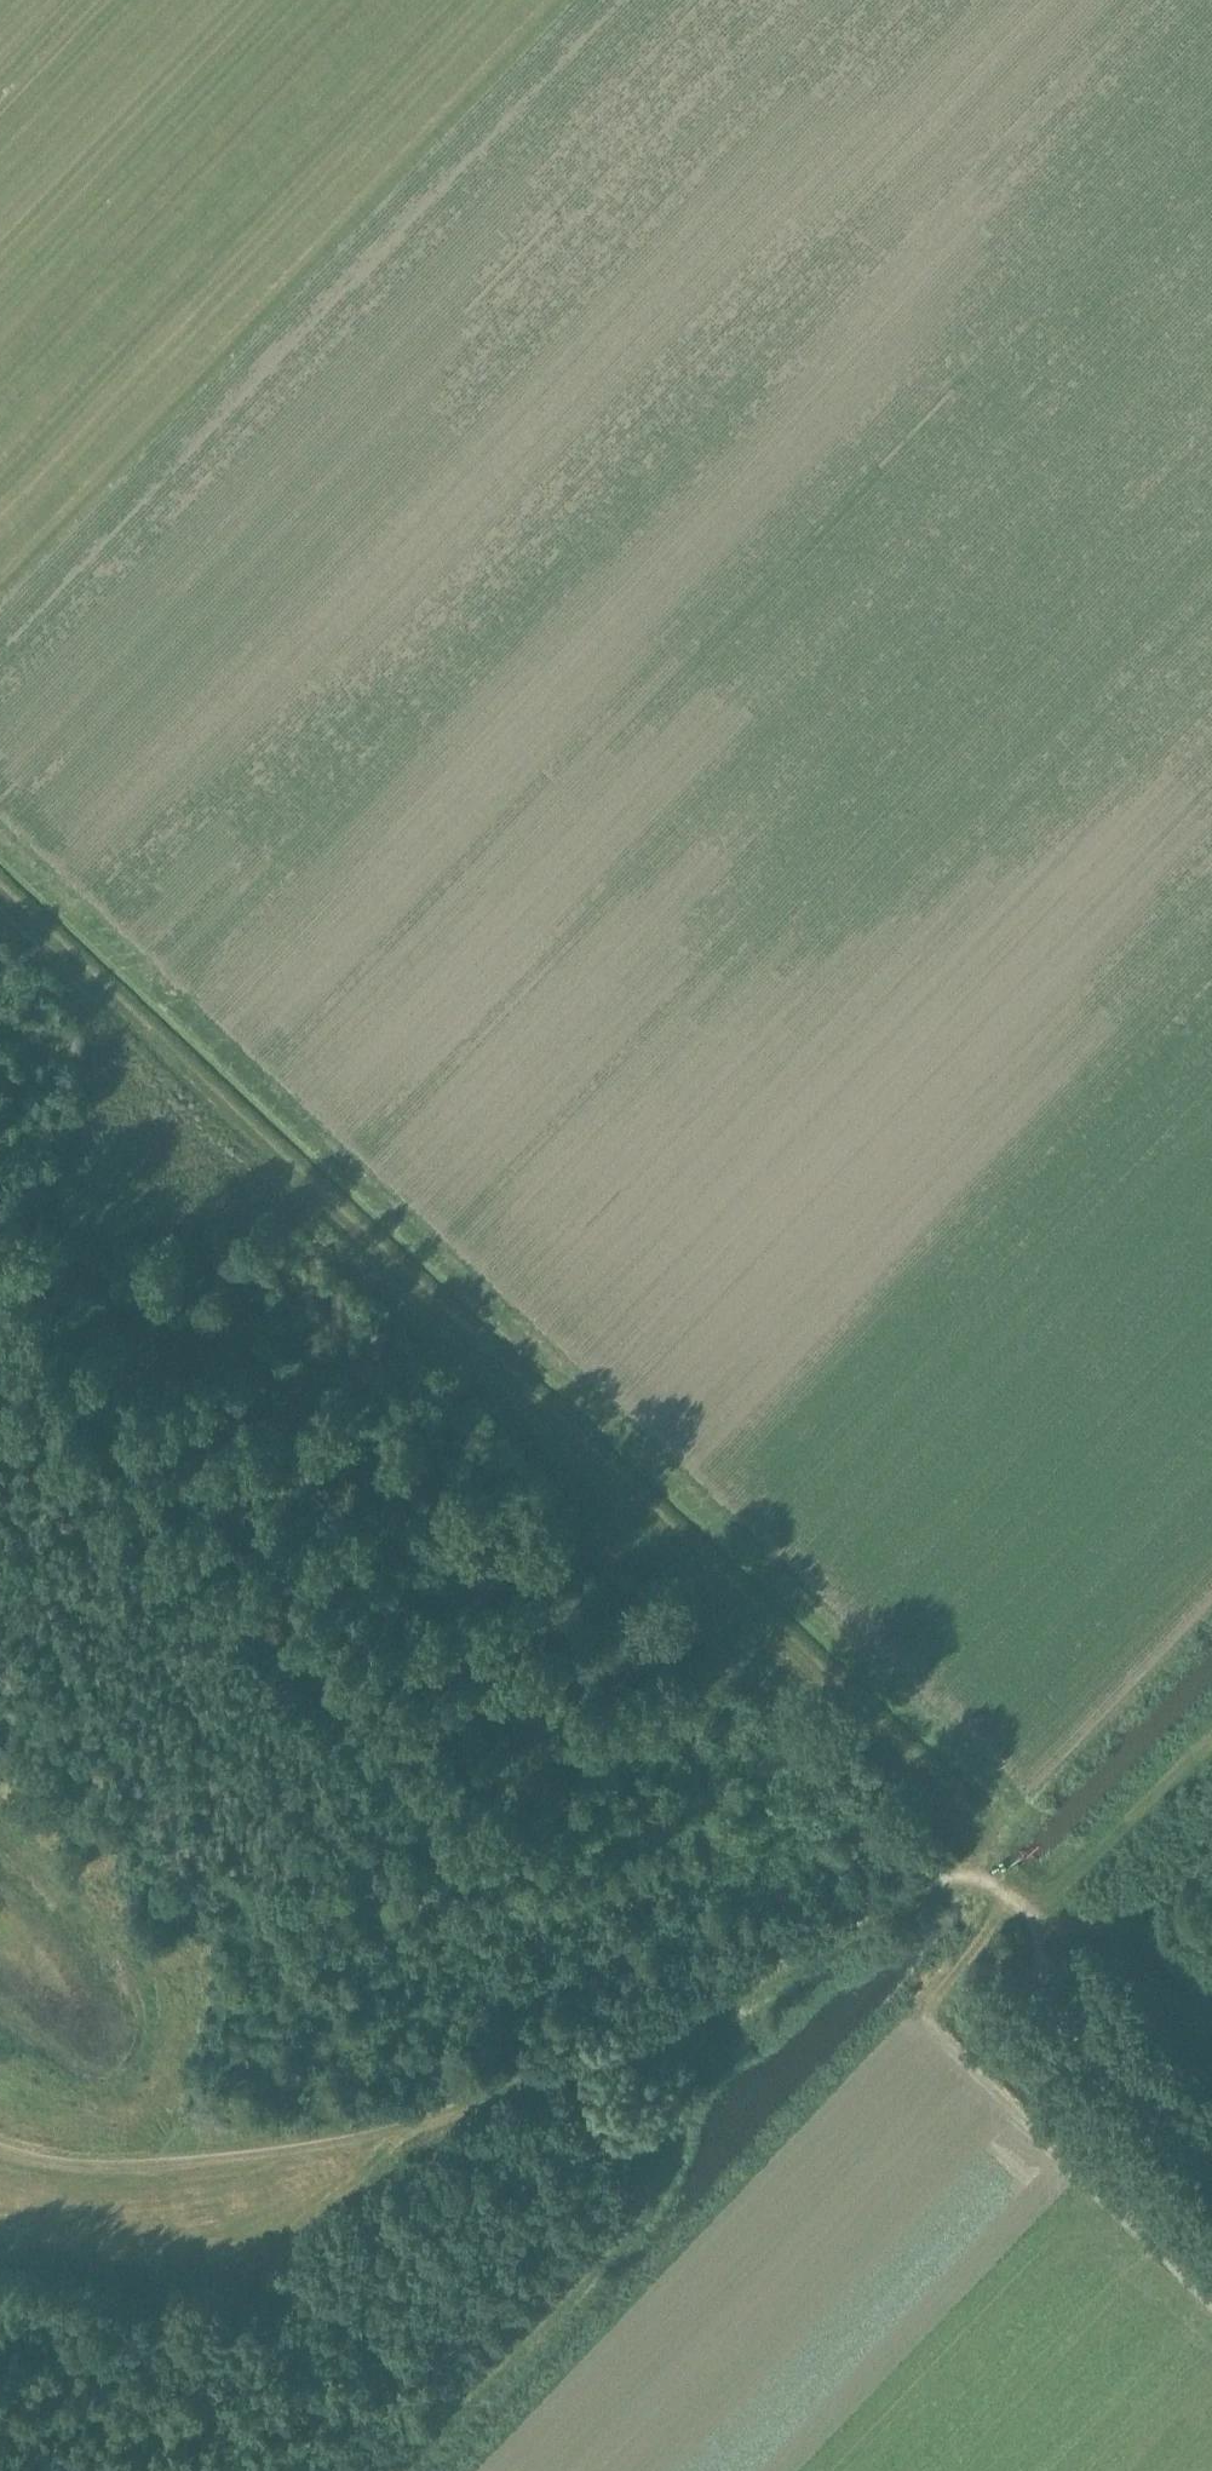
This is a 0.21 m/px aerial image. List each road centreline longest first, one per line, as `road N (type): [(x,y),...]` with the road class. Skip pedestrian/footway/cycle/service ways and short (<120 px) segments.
road 1 (track): [(0,2153),(90,2171),(256,2159),(392,2133),(692,2022),(925,1888),(972,1880),(1051,1929)]
road 2 (track): [(684,2025),(655,2189),(386,2470)]

